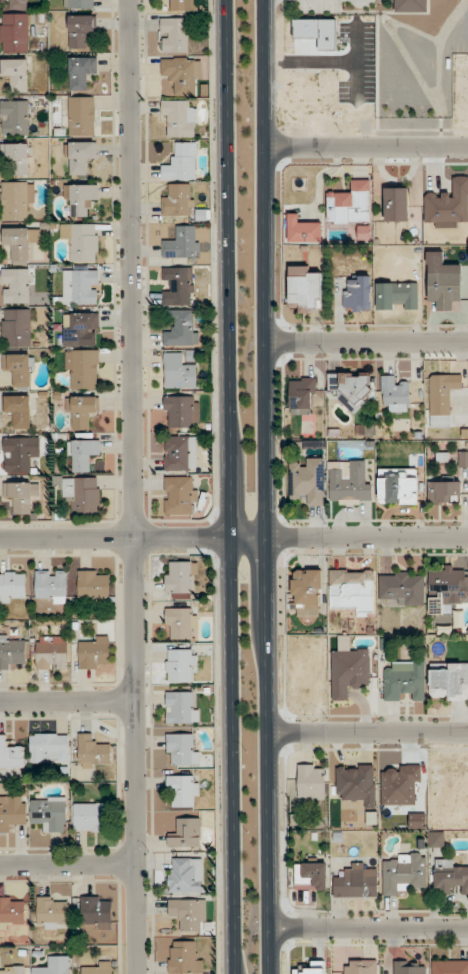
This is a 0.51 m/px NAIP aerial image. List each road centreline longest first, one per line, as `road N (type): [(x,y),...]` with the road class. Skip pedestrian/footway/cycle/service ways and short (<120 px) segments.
road 1 (secondary): [(225,0),(235,973)]
road 2 (secondary): [(272,973),(266,0)]
road 3 (residential): [(137,973),(131,0)]
road 4 (residential): [(0,539),(467,538)]
road 5 (residential): [(268,147),(467,147)]
road 6 (residential): [(467,343),(268,343)]
road 7 (residential): [(467,734),(270,734)]
road 8 (residential): [(467,929),(272,929)]
road 9 (residential): [(0,865),(136,864)]
road 10 (residential): [(0,703),(135,701)]

